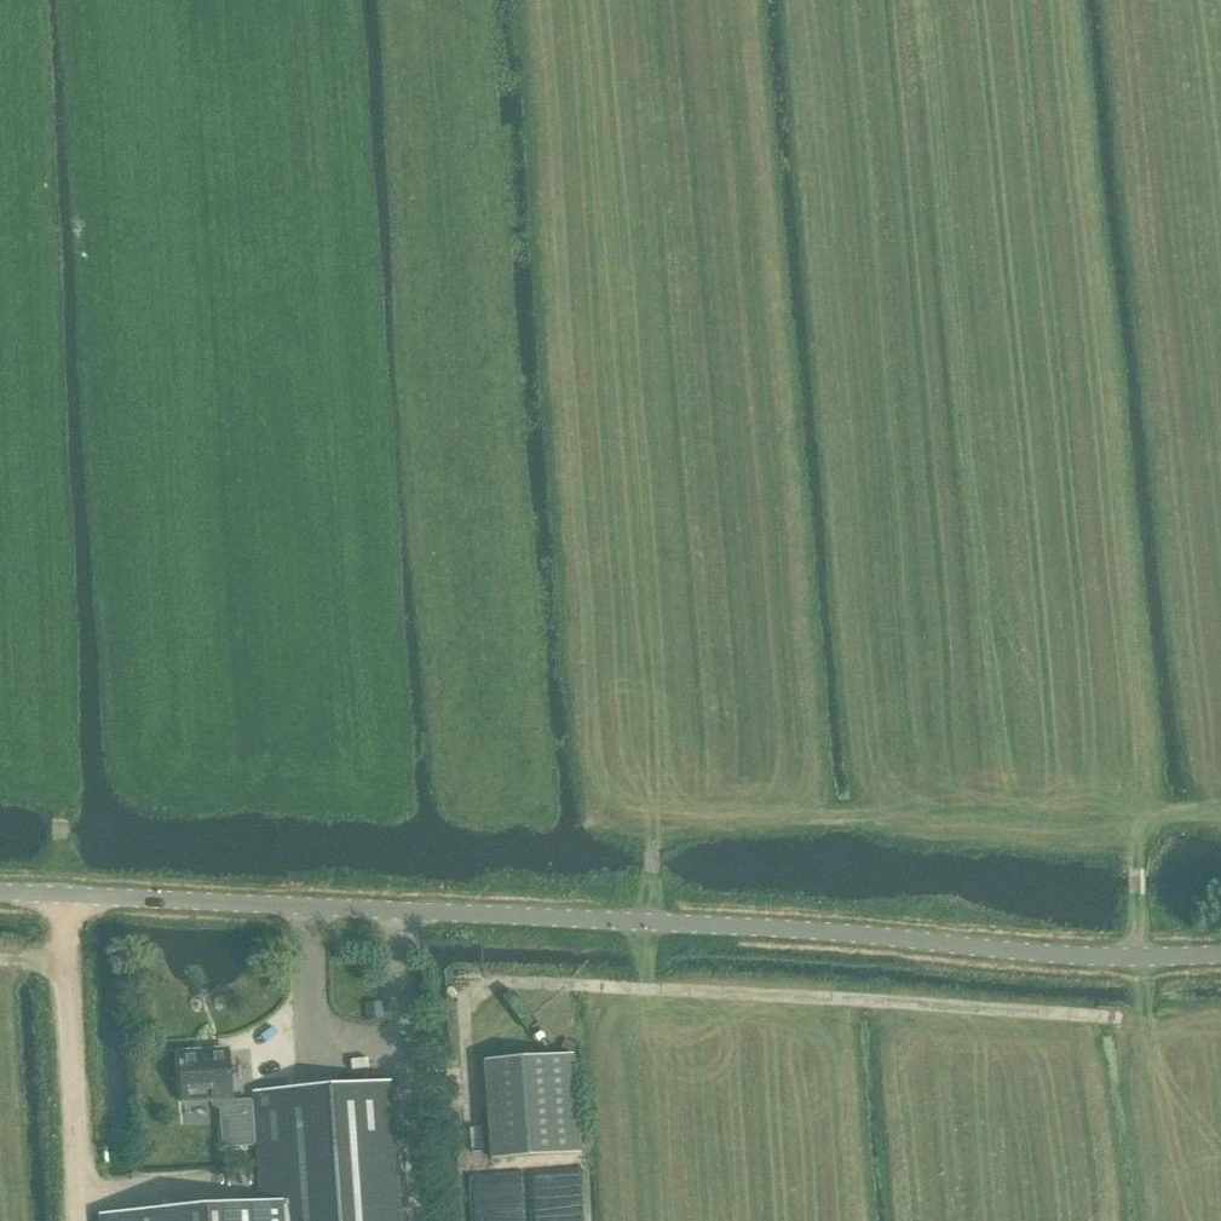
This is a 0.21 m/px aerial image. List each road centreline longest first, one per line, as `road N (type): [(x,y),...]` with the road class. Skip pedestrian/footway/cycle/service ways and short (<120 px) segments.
road 1 (unclassified): [(1220,955),(827,941),(0,893)]
road 2 (track): [(654,851),(650,998)]
road 3 (track): [(1137,870),(1142,1013)]

